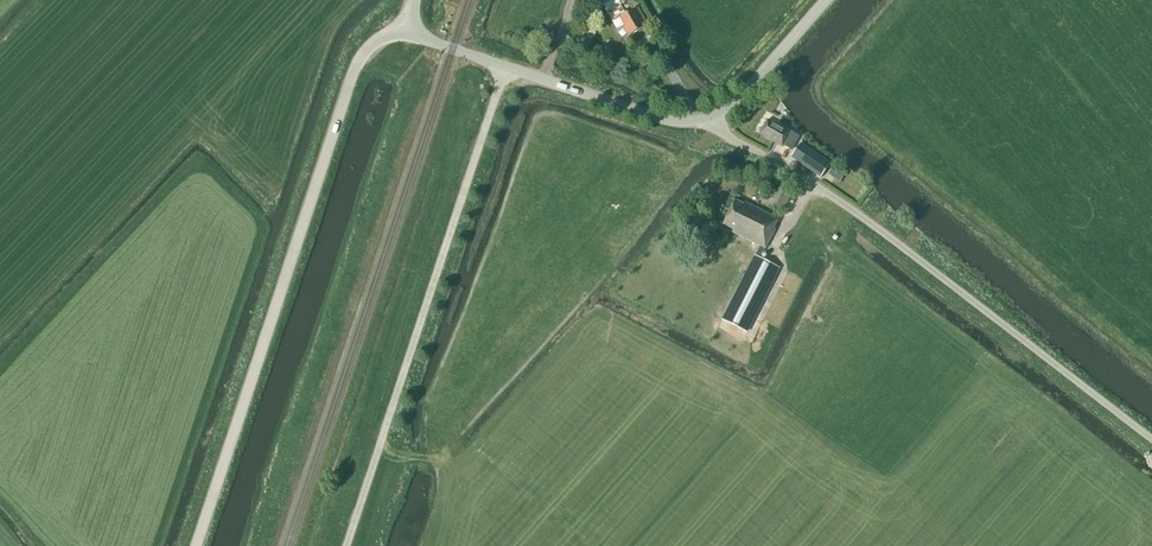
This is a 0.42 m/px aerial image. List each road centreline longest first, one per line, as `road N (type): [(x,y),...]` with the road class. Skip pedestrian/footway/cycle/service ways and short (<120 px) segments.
road 1 (tertiary): [(198,545),(357,65),(380,41),(406,35)]
road 2 (unclassified): [(1151,440),(875,229),(798,174),(731,140),(709,117)]
road 3 (tertiary): [(709,117),(656,117),(406,35)]
road 4 (tertiary): [(709,117),(735,104),(827,0)]

